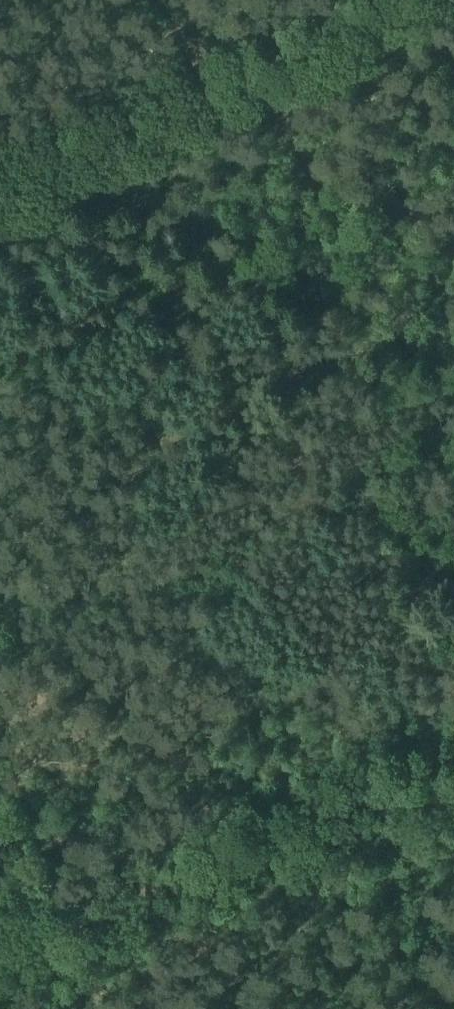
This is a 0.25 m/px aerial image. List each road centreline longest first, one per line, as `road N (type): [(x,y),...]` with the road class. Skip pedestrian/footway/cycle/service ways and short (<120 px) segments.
road 1 (track): [(0,949),(368,782)]
road 2 (track): [(229,84),(0,188)]
road 3 (track): [(413,0),(229,84)]

